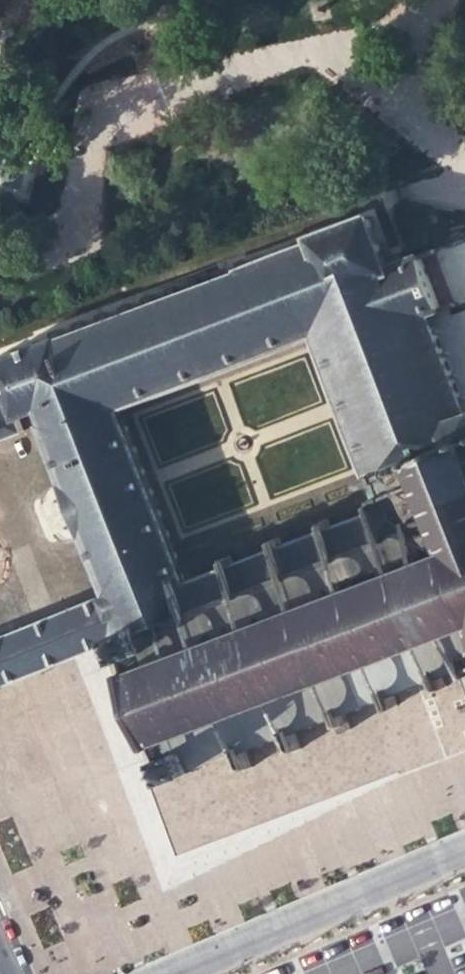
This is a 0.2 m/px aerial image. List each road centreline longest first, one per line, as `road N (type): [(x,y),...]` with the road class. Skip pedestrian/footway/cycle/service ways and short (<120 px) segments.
road 1 (residential): [(170,973),(464,848)]

